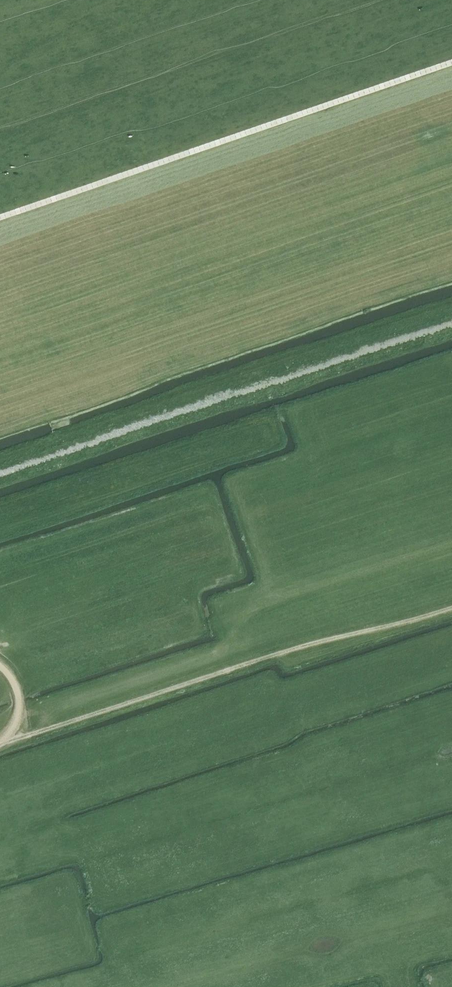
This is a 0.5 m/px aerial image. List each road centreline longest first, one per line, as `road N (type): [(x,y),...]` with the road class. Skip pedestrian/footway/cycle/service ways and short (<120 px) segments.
road 1 (track): [(451,62),(0,219)]
road 2 (track): [(451,608),(278,650),(3,740)]

